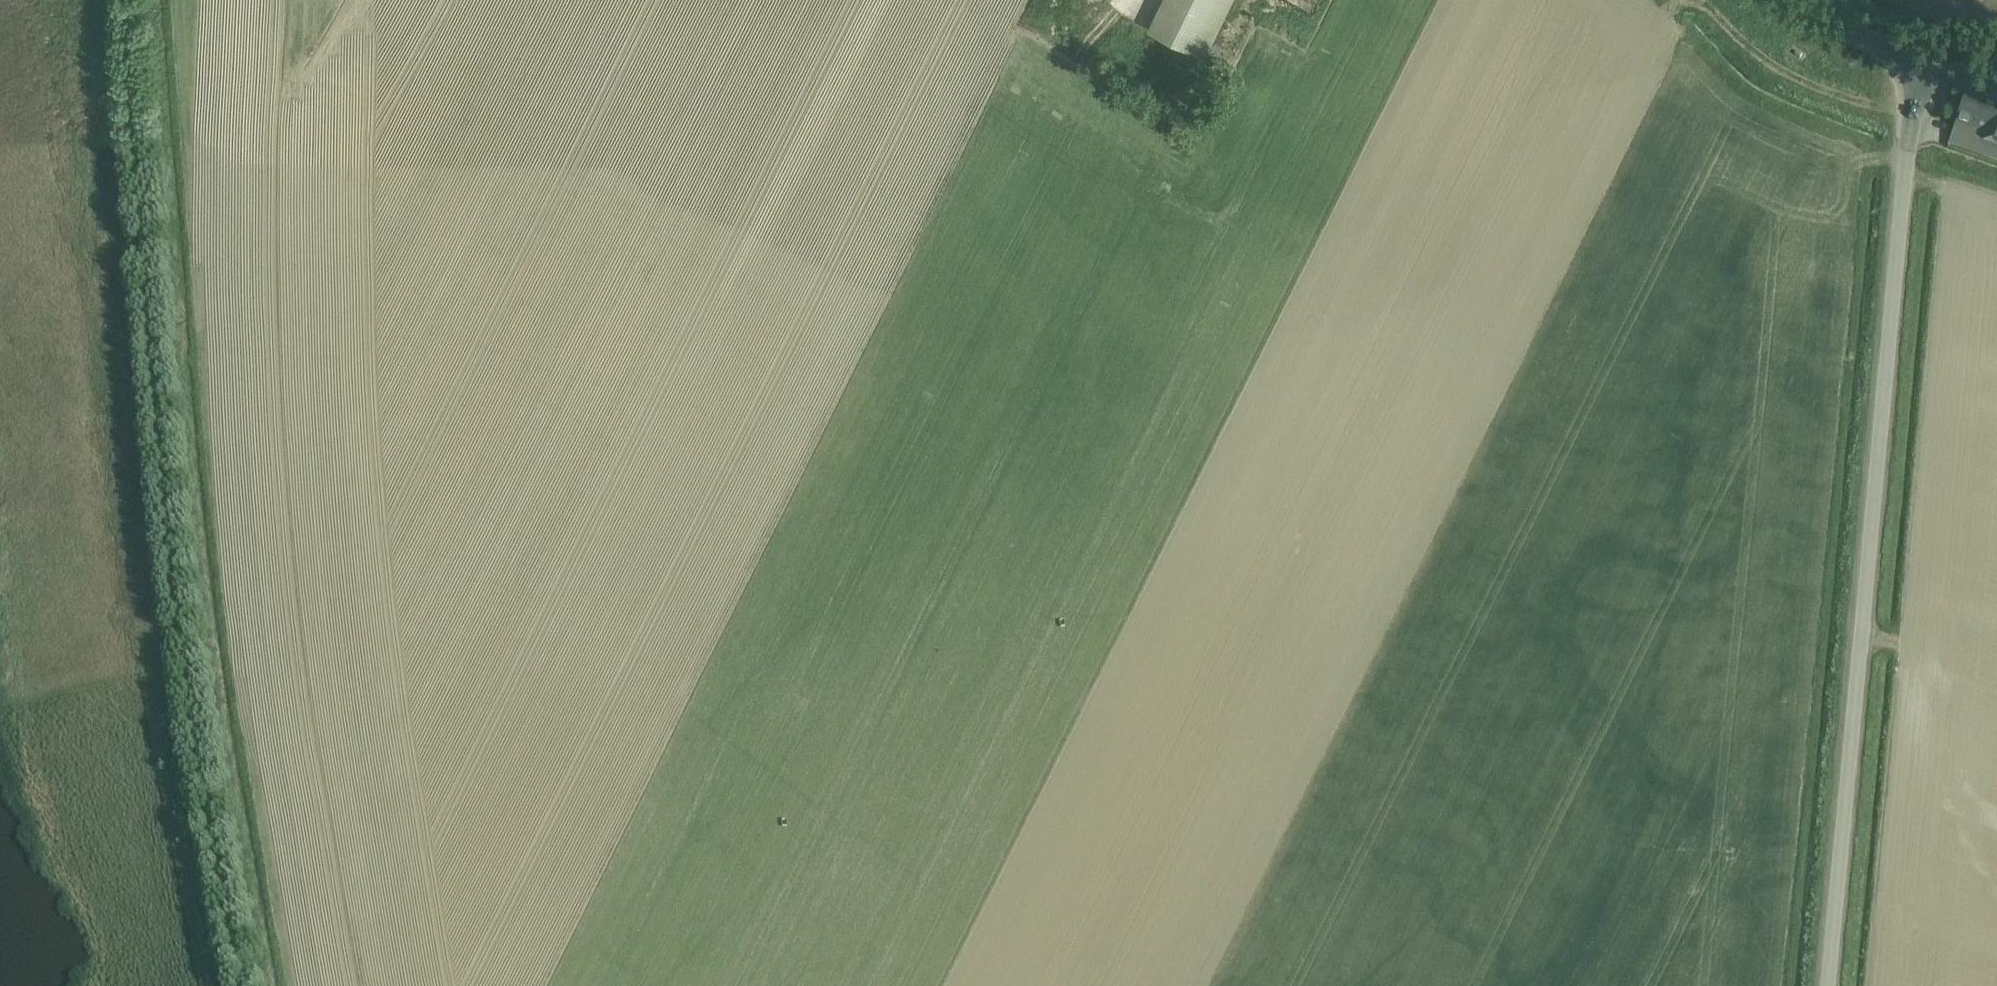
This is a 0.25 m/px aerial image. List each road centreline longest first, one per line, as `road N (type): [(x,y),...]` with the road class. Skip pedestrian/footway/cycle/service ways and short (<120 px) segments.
road 1 (unclassified): [(1829,985),(1919,62)]
road 2 (unclassified): [(1919,62),(1798,0)]

